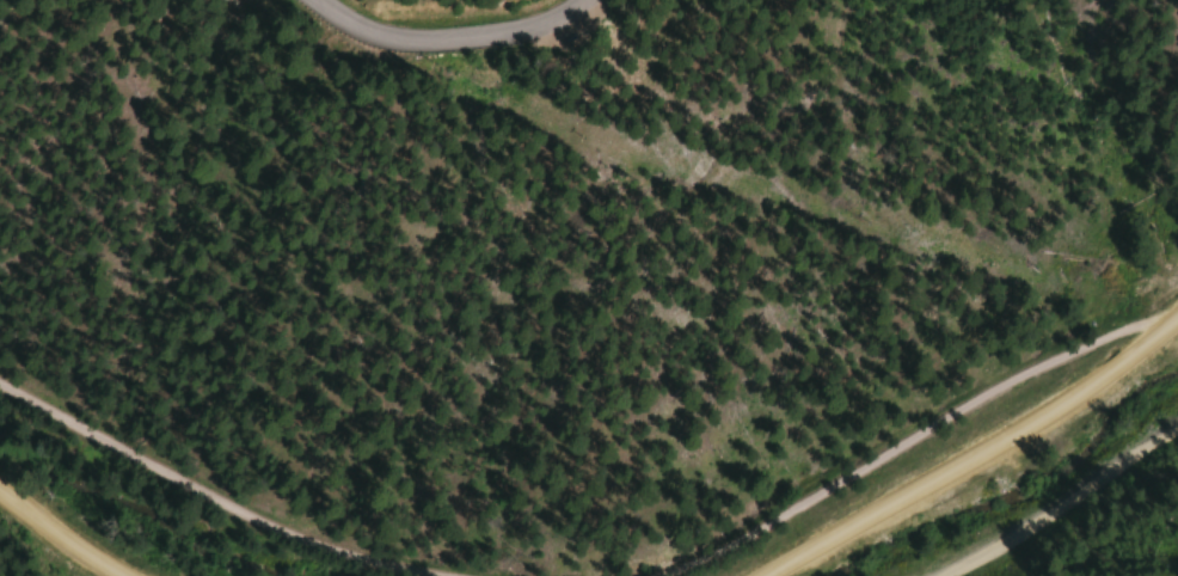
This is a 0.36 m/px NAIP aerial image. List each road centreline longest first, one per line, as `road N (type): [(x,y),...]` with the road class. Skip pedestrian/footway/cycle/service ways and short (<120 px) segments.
road 1 (tertiary): [(1177,320),(1073,405),(774,575)]
road 2 (residential): [(329,0),(375,31),(466,37),(524,26),(566,0)]
road 3 (tertiary): [(123,575),(0,505)]

